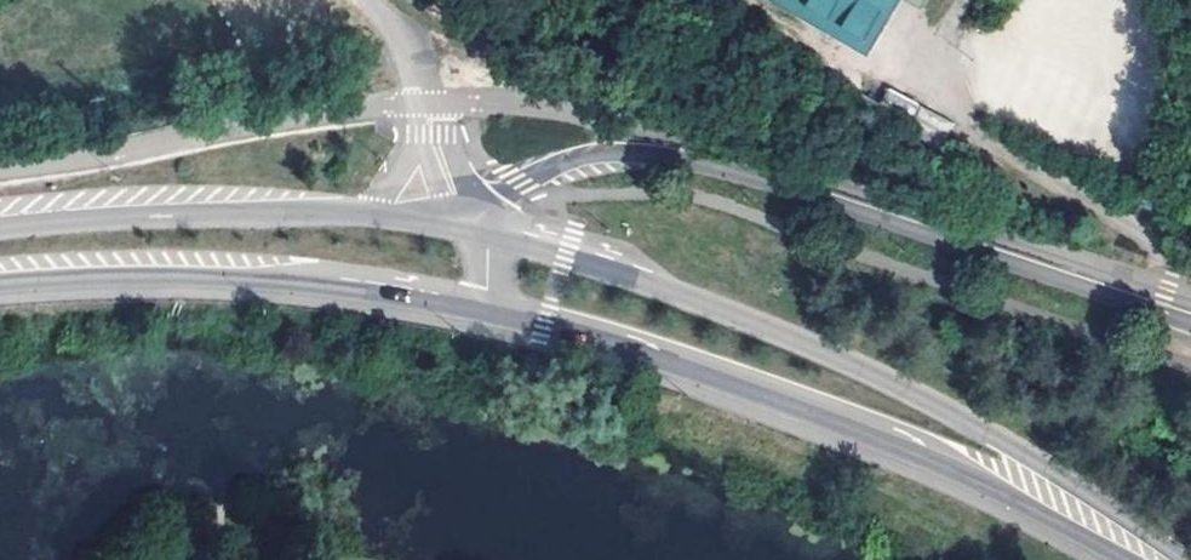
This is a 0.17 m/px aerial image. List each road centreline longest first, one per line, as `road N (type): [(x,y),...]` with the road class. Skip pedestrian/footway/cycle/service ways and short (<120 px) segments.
road 1 (secondary): [(1168,559),(1028,460),(933,405),(766,325),(488,232)]
road 2 (tertiary): [(1190,325),(738,172),(678,162),(596,166),(522,184),(499,198),(488,232)]
road 3 (secondary): [(486,308),(855,424),(1137,559)]
road 4 (secondary): [(0,283),(243,278),(486,308)]
road 5 (secondary): [(368,213),(0,227)]
road 6 (unclassified): [(741,145),(524,105),(424,101)]
road 7 (secondary): [(488,232),(368,213)]
road 8 (residential): [(488,232),(453,192),(428,130)]

